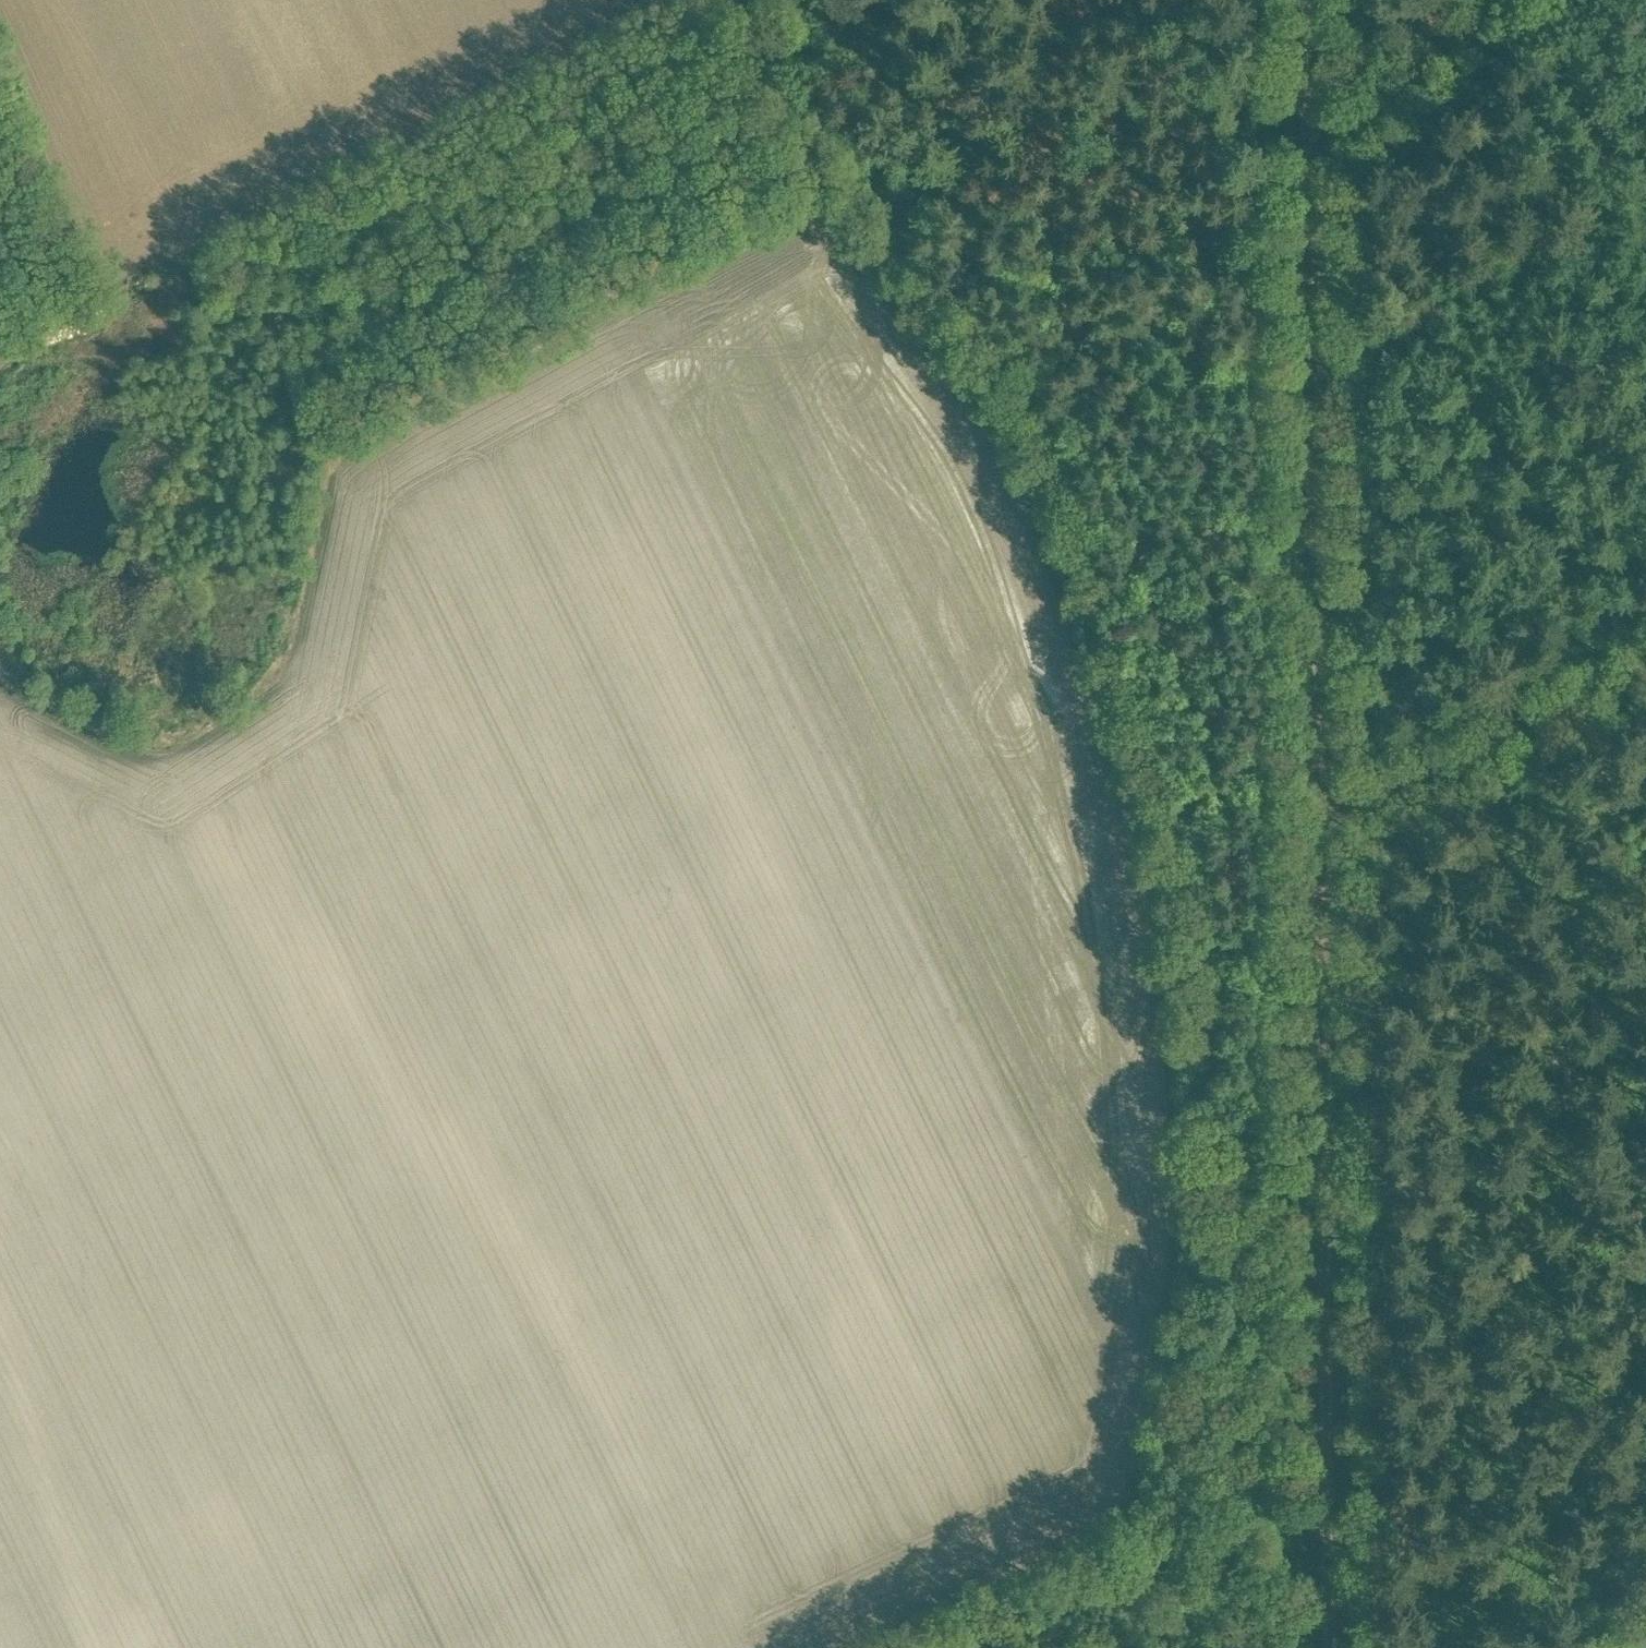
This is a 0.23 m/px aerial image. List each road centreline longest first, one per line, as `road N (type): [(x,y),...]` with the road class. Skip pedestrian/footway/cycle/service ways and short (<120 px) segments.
road 1 (track): [(865,1647),(1112,1527),(1134,1501),(1168,1259),(1169,1103),(1147,881),(1028,506),(999,453),(851,261),(737,0)]
road 2 (track): [(1331,1647),(1306,0)]
road 3 (track): [(1318,815),(1645,646)]
road 4 (track): [(1308,140),(1474,0)]

